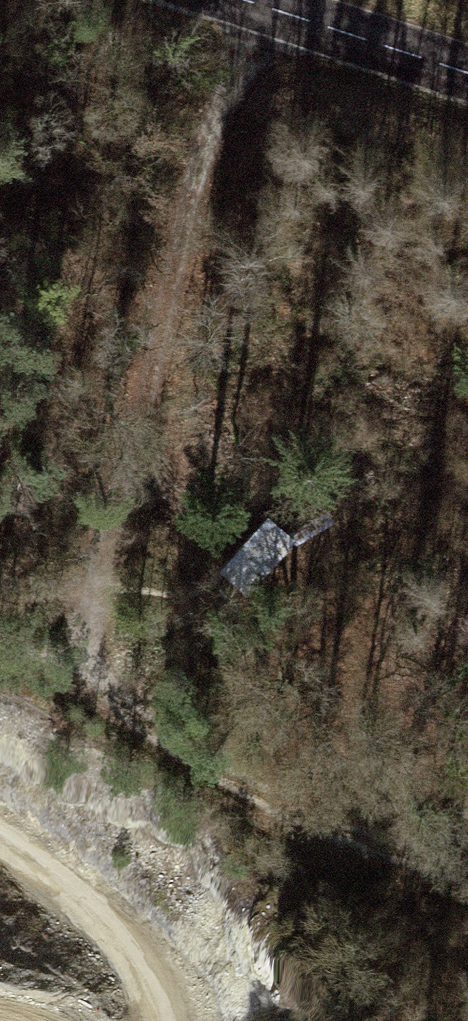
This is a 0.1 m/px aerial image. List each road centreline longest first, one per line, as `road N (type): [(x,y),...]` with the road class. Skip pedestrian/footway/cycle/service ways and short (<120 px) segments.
road 1 (track): [(74,682),(172,252),(270,5)]
road 2 (track): [(74,682),(367,851),(467,884)]
road 3 (tertiary): [(467,68),(254,0)]

